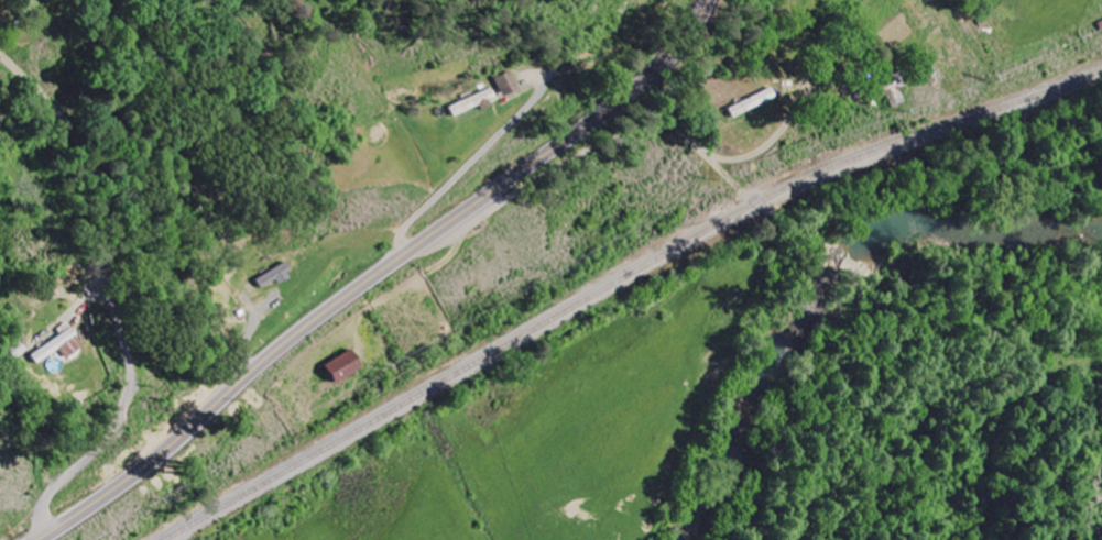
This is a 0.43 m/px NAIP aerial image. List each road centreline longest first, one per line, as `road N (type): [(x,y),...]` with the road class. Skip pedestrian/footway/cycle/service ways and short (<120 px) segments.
road 1 (secondary): [(42,539),(140,473),(304,330),(635,90),(684,42),(710,0)]
road 2 (residential): [(939,260),(862,273),(742,191),(690,131),(666,121),(602,145),(436,235)]

